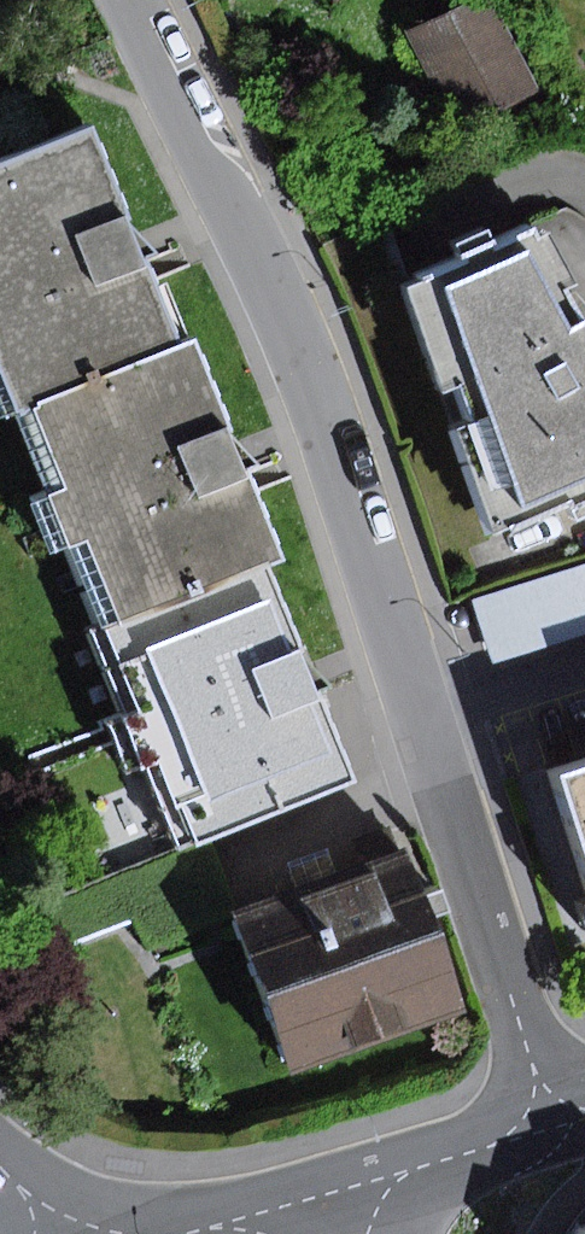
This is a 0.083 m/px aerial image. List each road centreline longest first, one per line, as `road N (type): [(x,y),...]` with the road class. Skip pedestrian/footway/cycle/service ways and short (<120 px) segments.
road 1 (residential): [(127,0),(322,407),(553,1128)]
road 2 (residential): [(553,1128),(319,1197)]
road 3 (residential): [(319,1197),(178,1233)]

